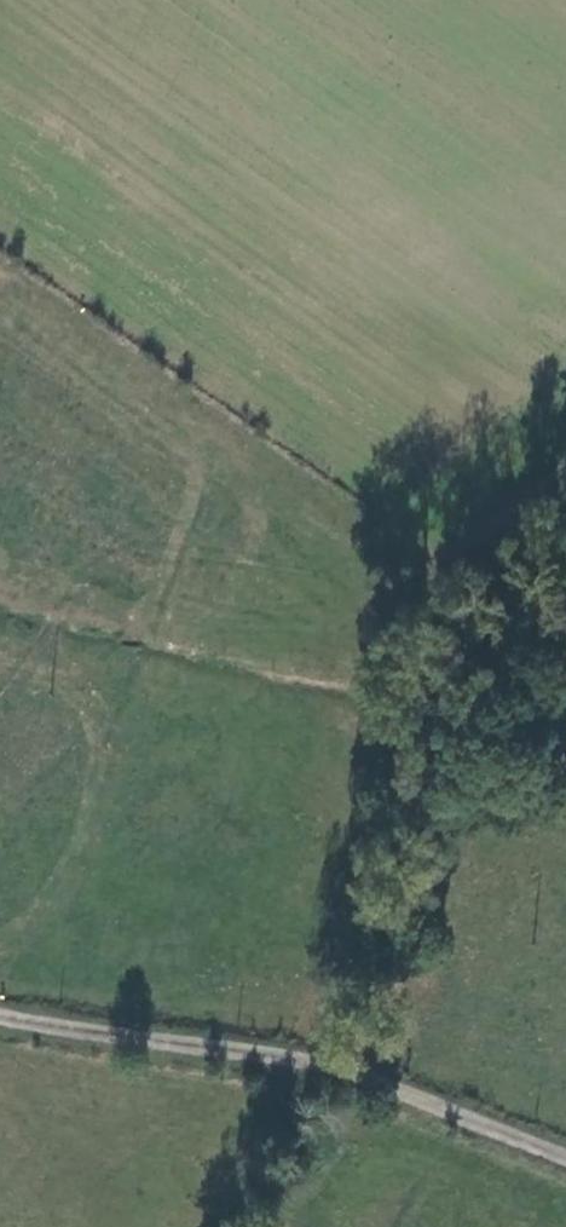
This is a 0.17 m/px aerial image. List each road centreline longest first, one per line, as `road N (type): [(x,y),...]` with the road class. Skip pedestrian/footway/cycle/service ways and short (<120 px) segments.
road 1 (residential): [(565,1158),(335,1069),(0,1016)]

